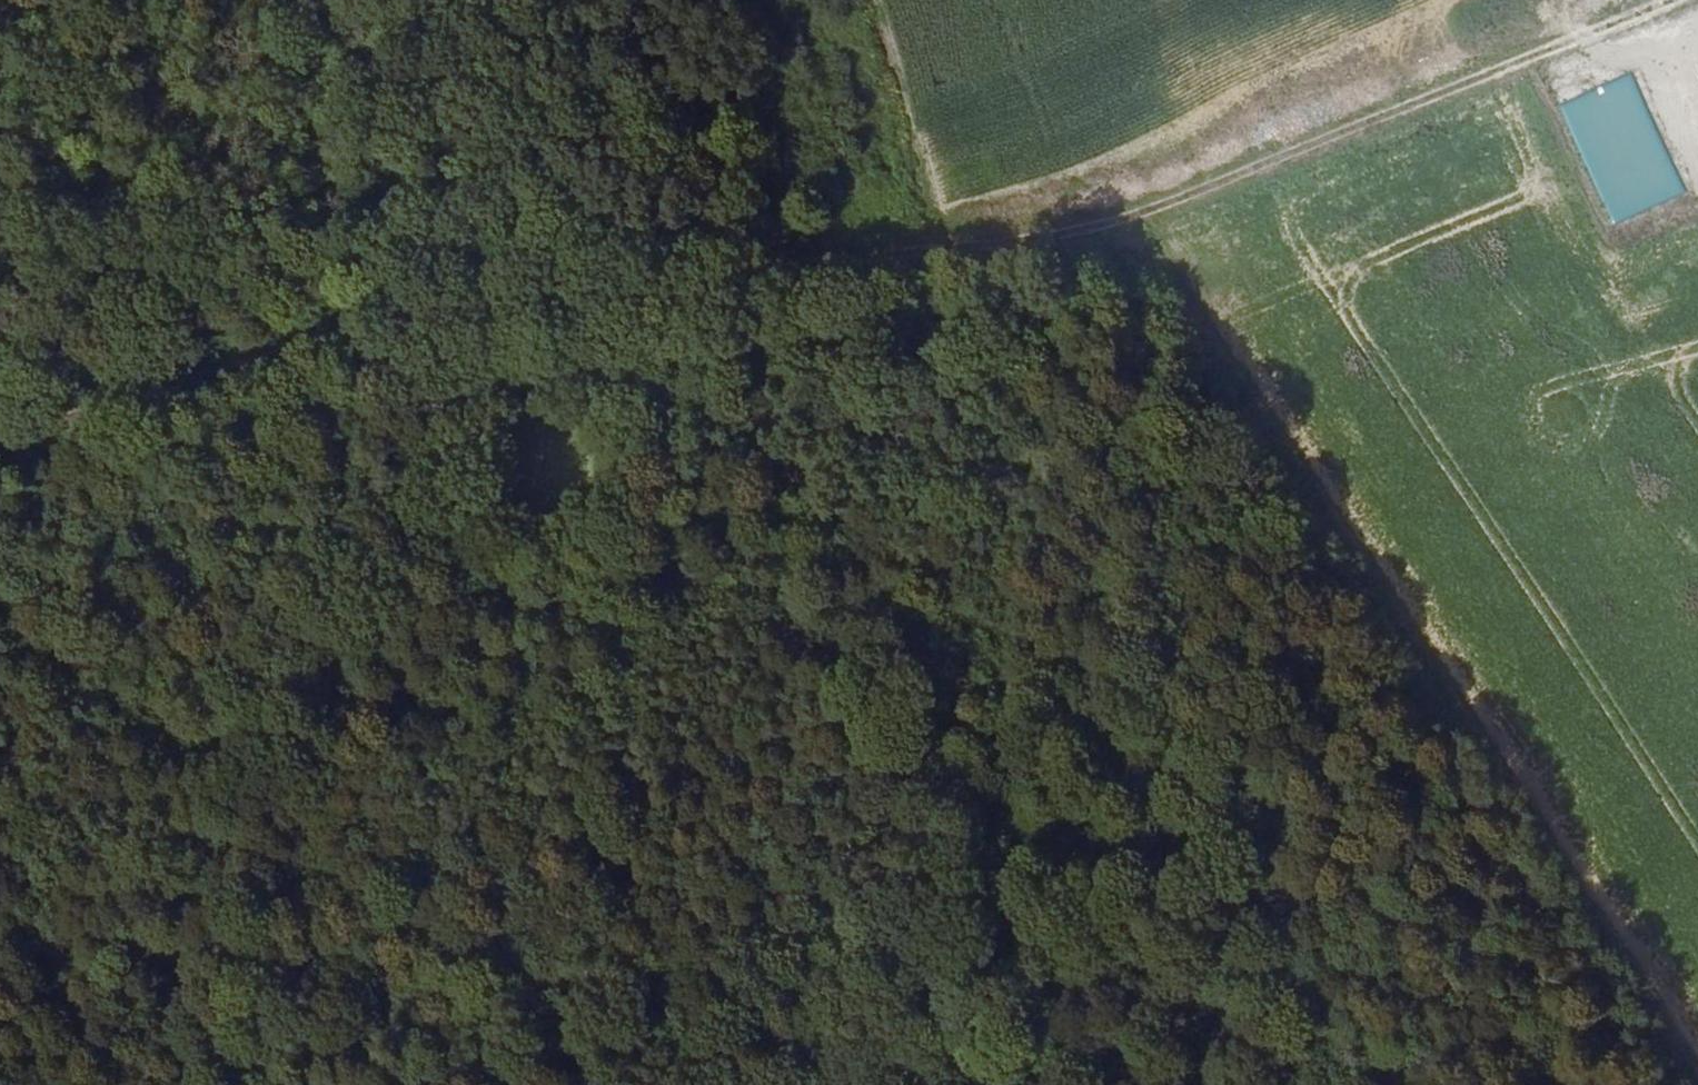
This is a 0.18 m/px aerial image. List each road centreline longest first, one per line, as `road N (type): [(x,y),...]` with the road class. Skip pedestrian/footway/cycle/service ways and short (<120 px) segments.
road 1 (track): [(1113,228),(946,273),(625,320),(0,466)]
road 2 (track): [(1690,1084),(1206,353),(1133,220)]
road 3 (track): [(1687,0),(1113,228)]

